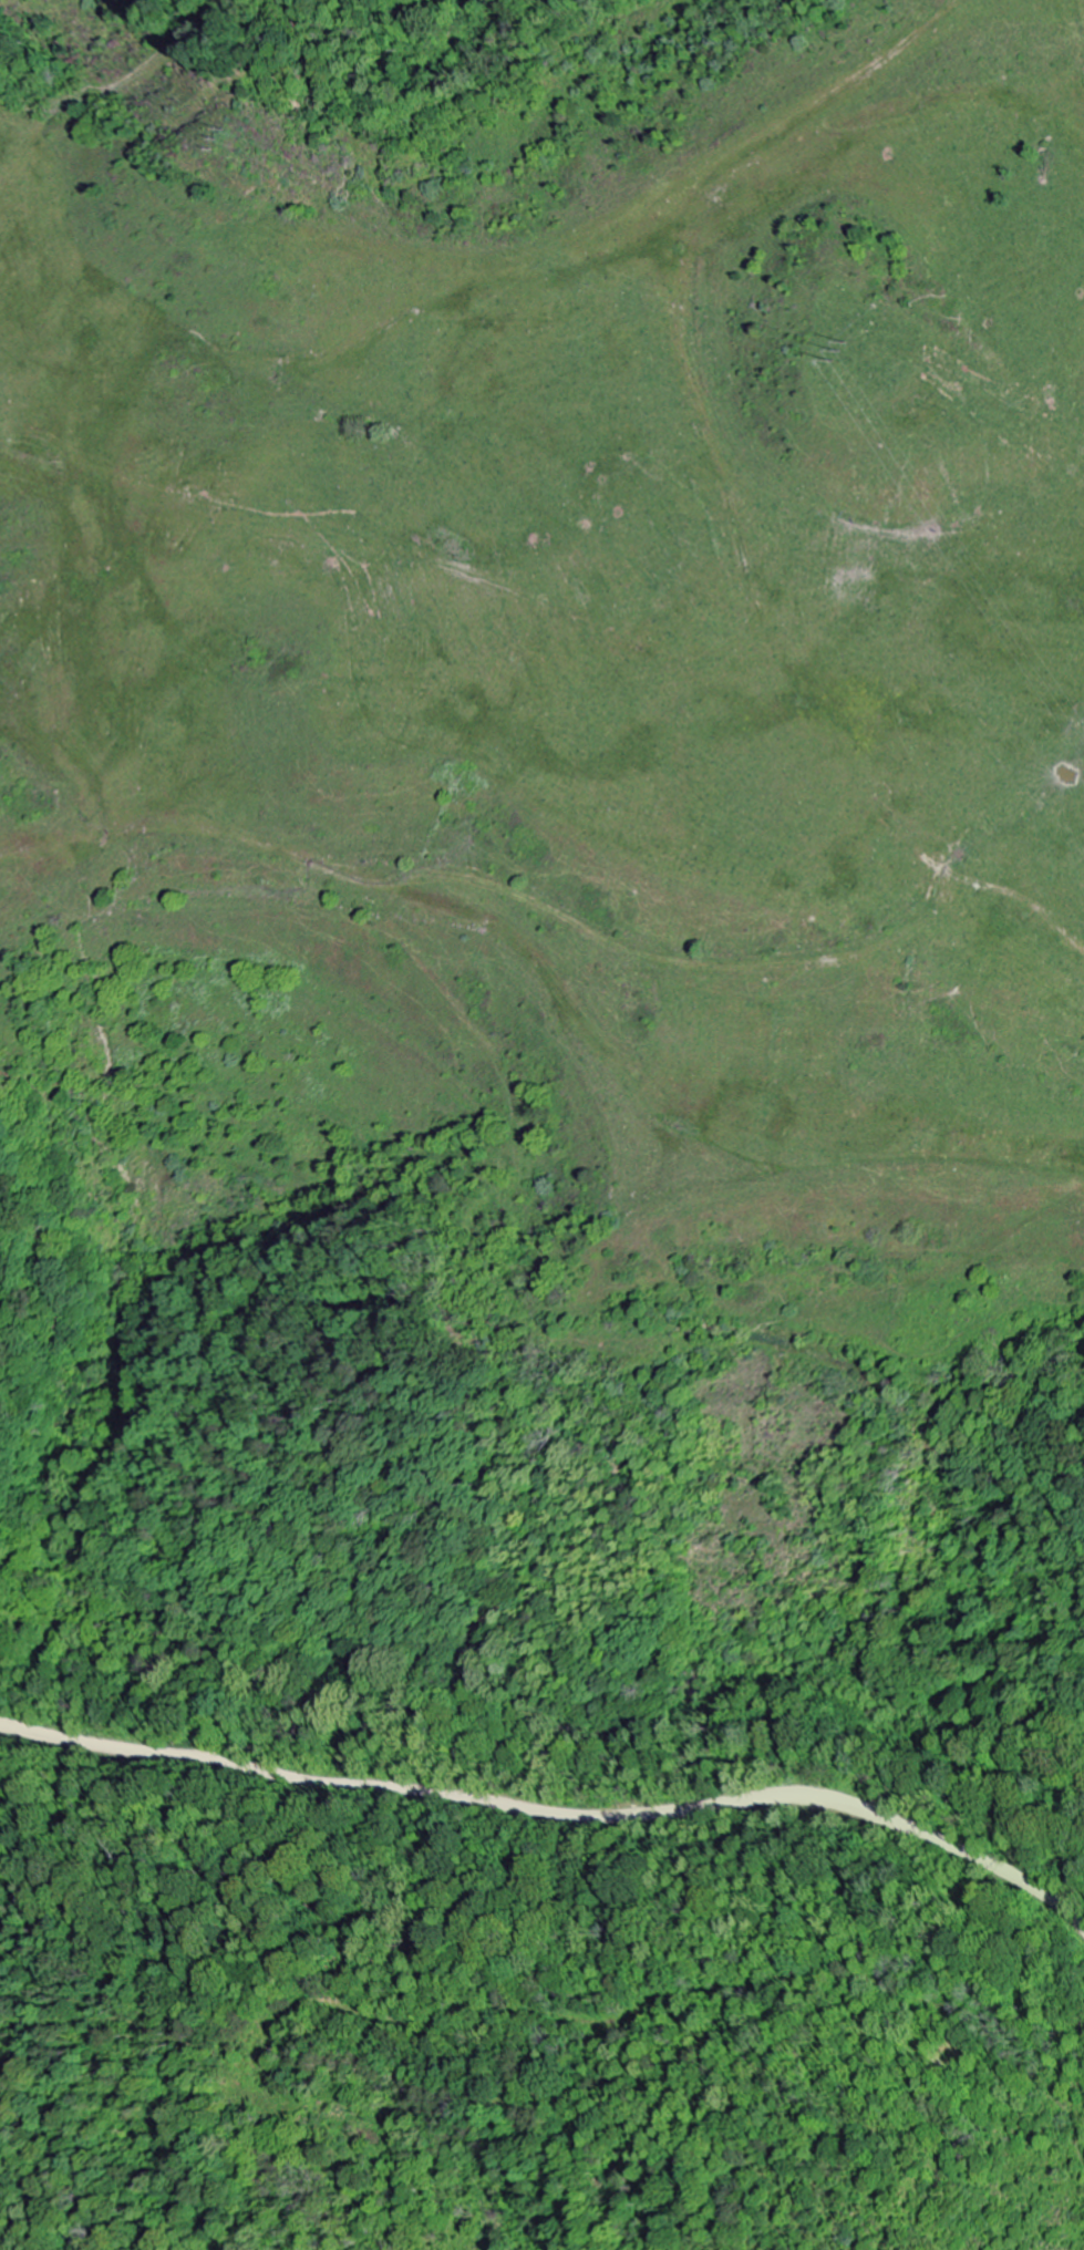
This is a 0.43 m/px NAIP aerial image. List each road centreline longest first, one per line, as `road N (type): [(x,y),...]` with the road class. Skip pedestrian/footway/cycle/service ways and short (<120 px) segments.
road 1 (residential): [(1083,1967),(886,1855),(695,1825),(0,1767)]

